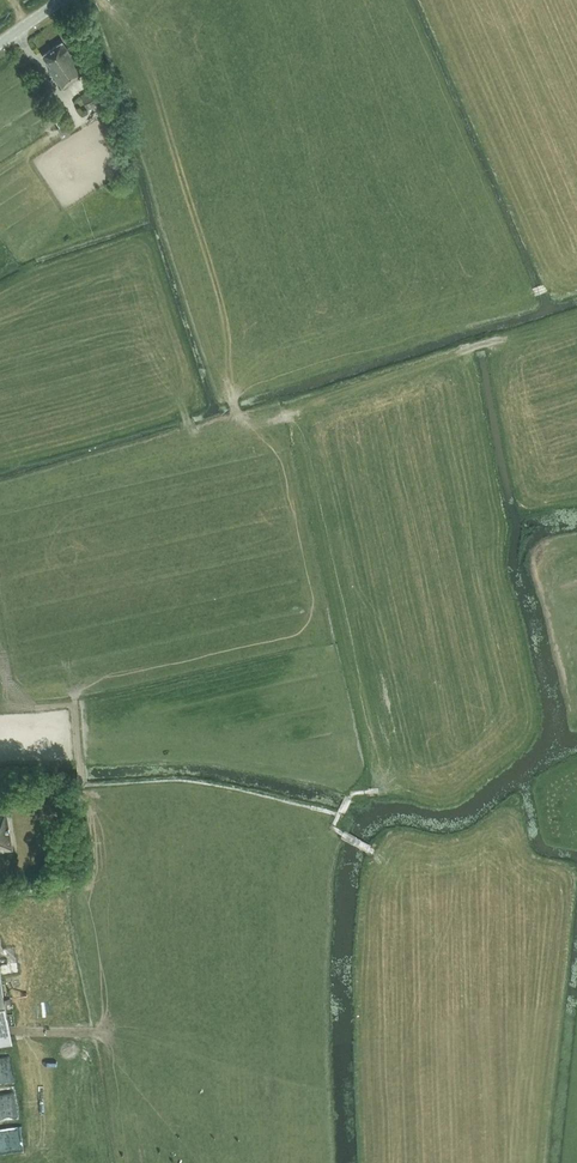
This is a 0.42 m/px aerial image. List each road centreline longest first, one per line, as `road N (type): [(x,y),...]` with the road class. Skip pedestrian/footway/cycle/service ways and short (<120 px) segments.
road 1 (track): [(0,900),(85,872),(86,784),(224,786),(340,815),(333,828),(374,852)]

